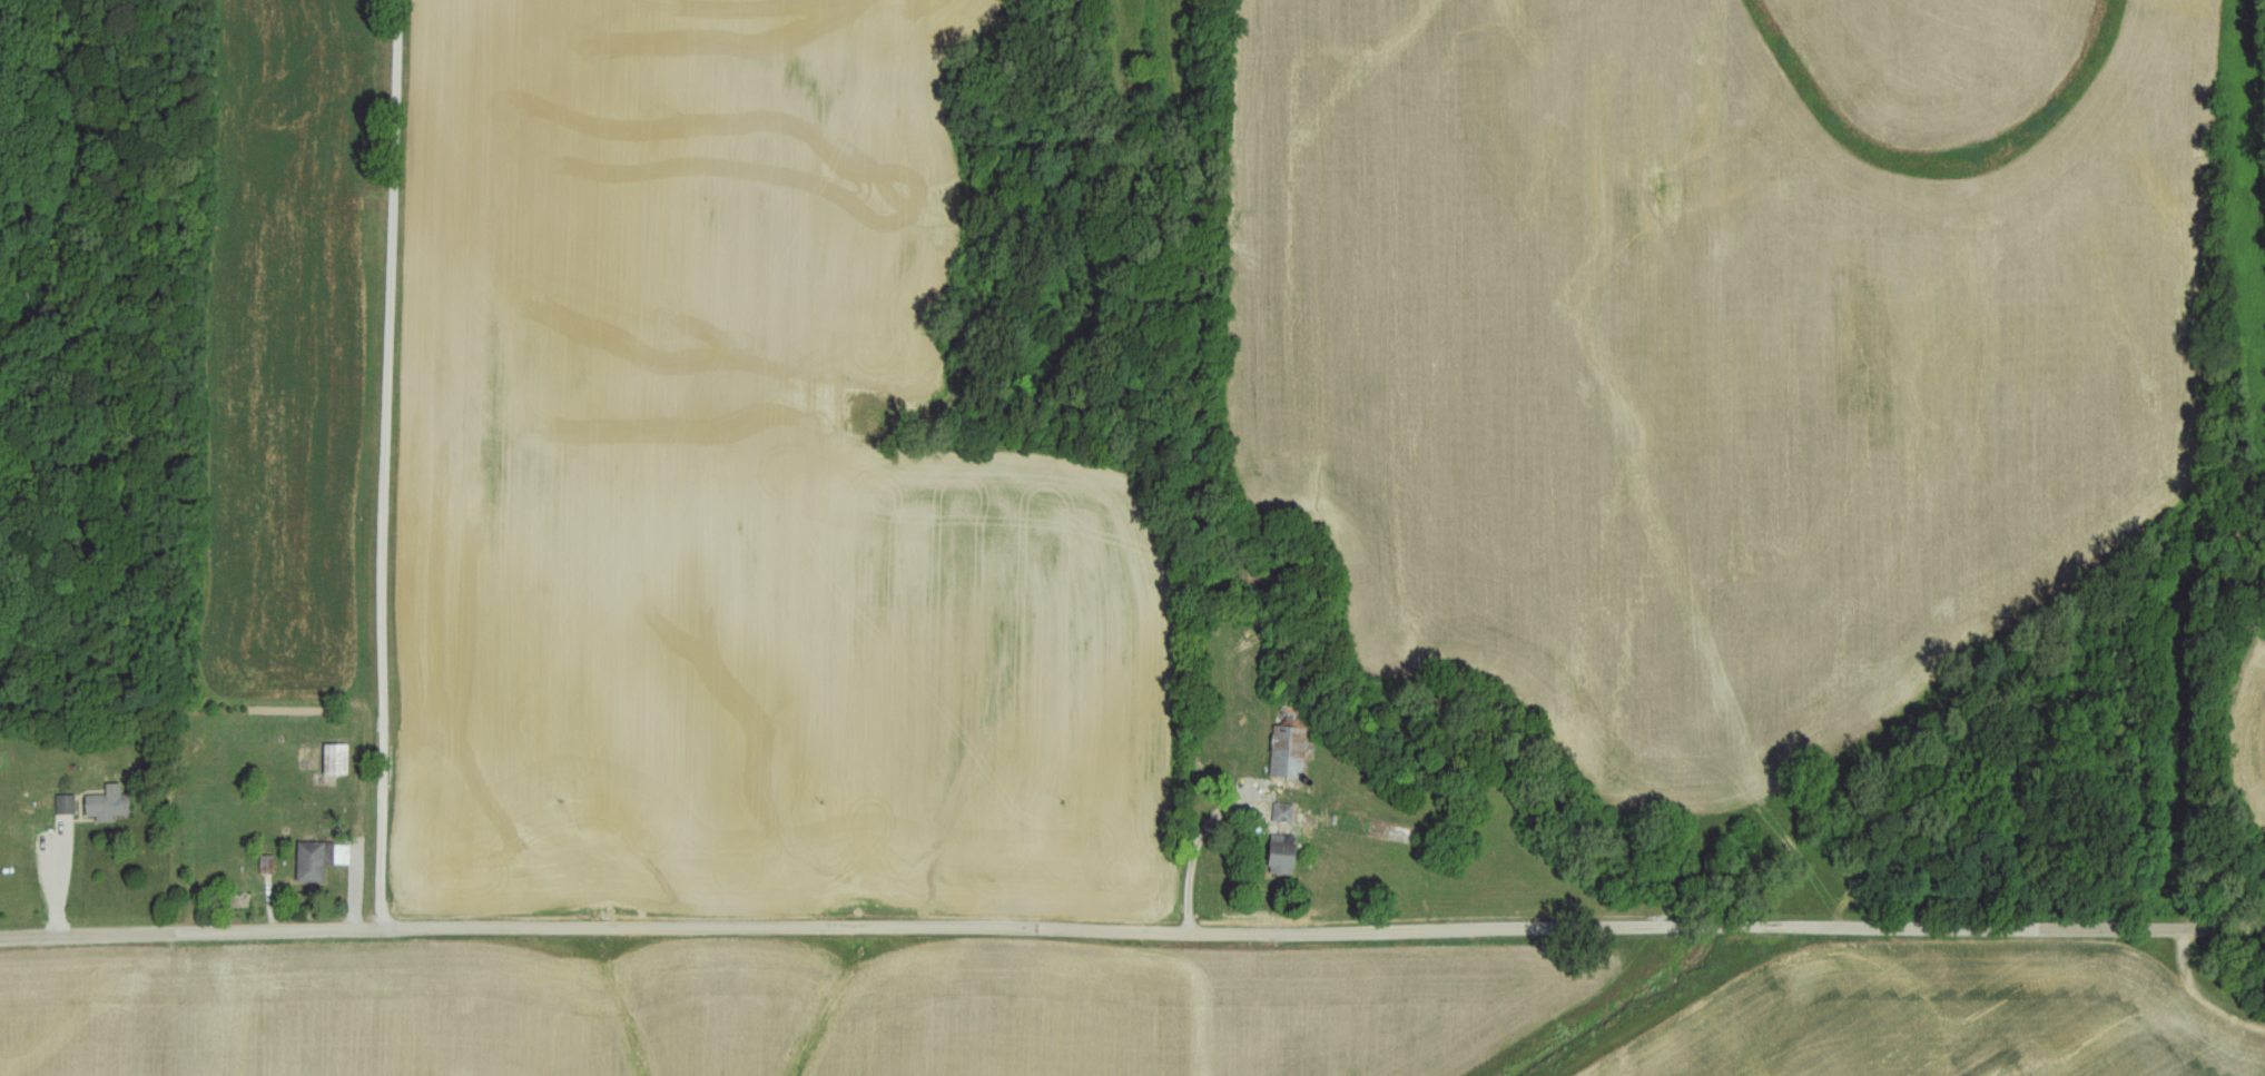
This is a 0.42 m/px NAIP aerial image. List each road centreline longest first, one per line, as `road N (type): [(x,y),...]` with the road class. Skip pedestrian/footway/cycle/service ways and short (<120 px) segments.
road 1 (tertiary): [(0,939),(392,928),(2264,928)]

